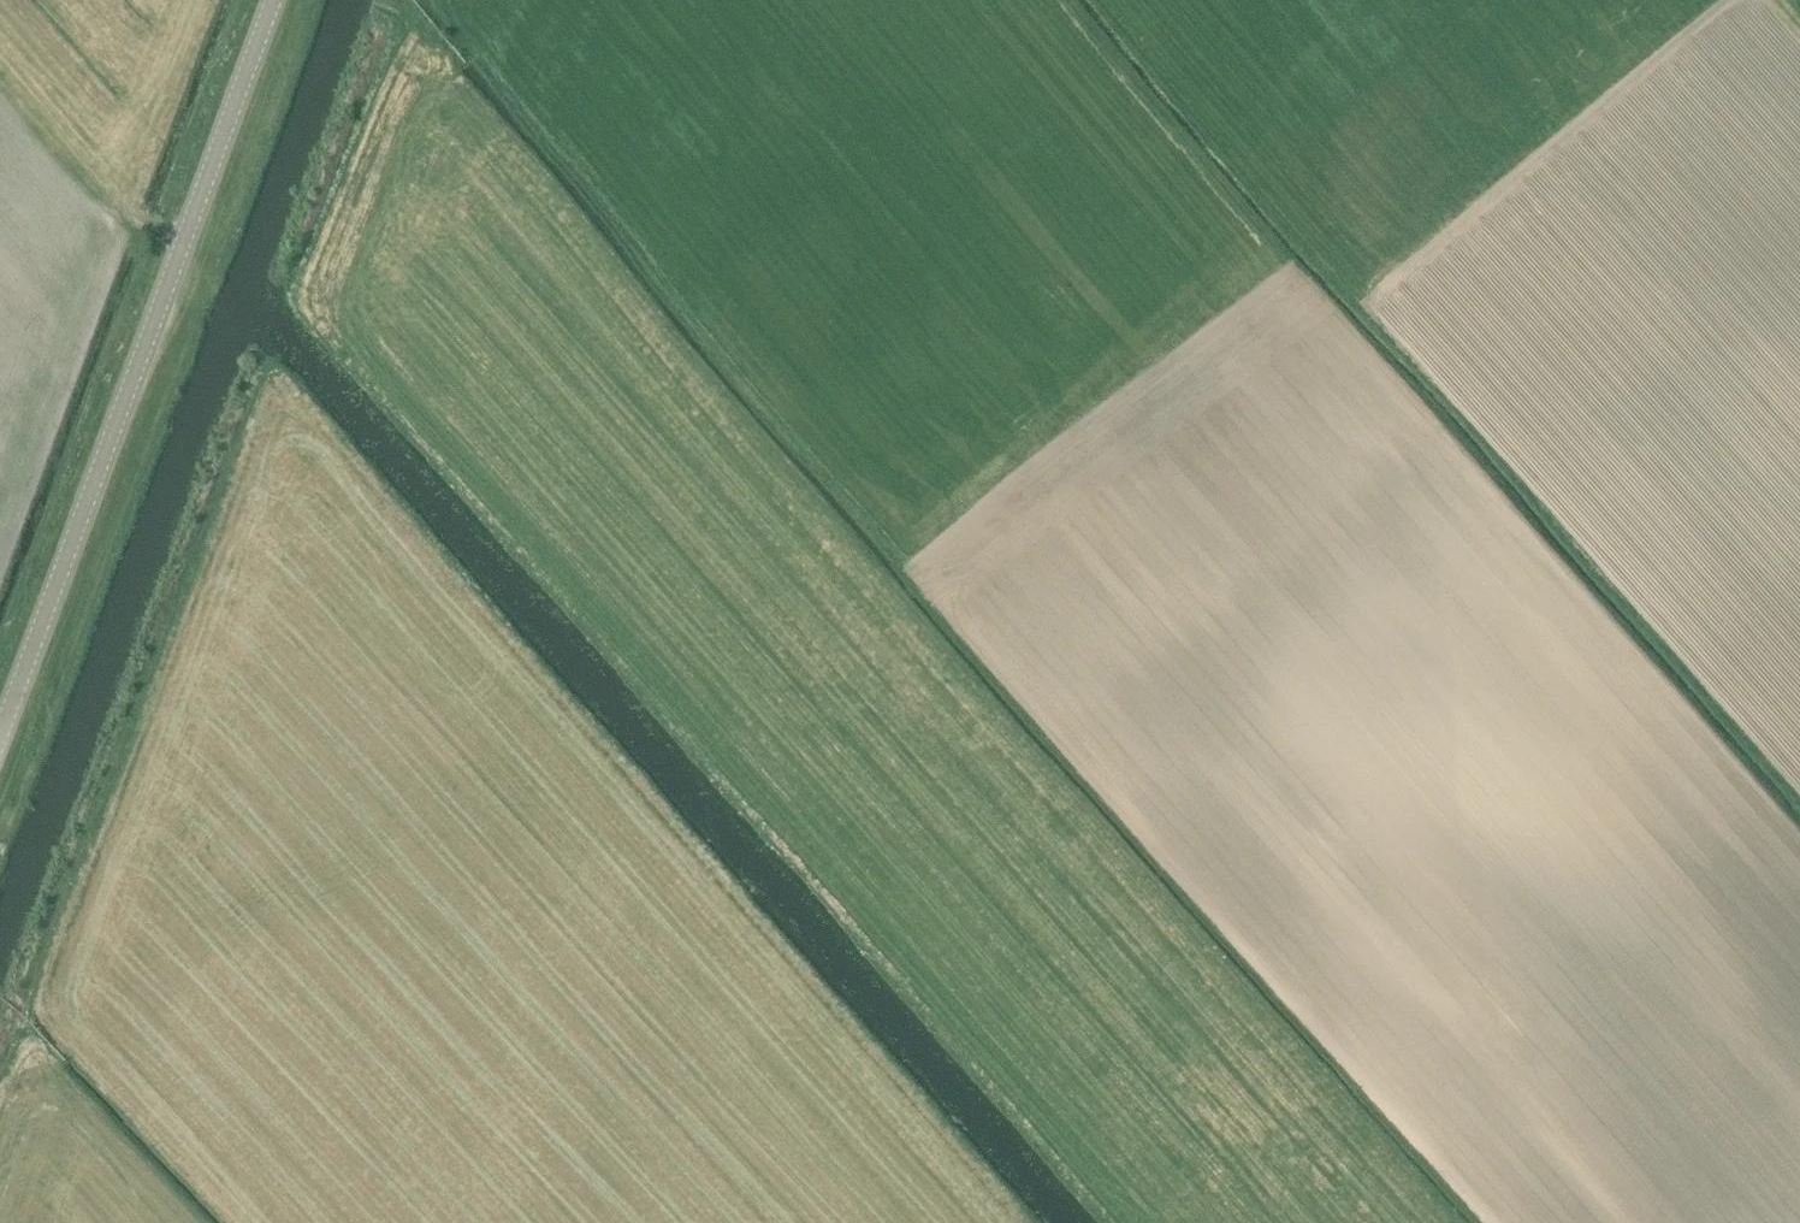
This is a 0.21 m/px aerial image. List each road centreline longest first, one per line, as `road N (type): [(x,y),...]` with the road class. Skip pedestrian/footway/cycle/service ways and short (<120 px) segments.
road 1 (tertiary): [(0,737),(273,0)]

